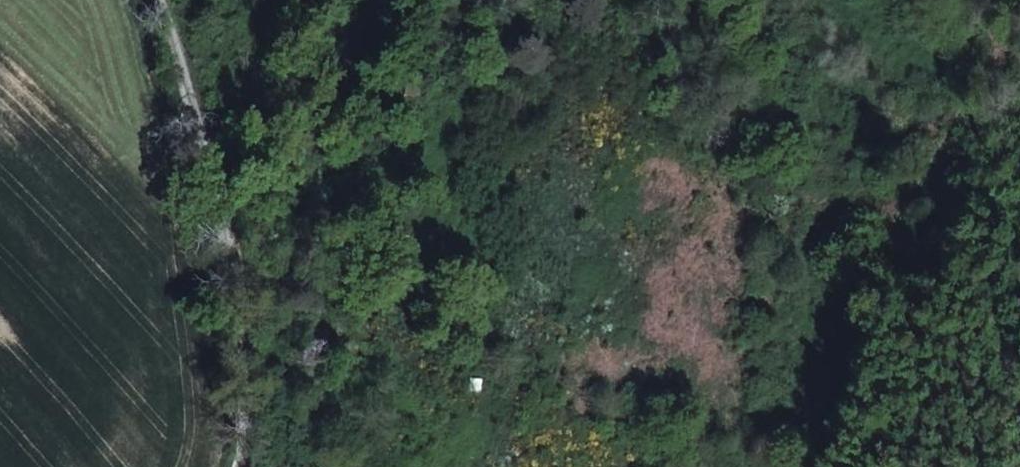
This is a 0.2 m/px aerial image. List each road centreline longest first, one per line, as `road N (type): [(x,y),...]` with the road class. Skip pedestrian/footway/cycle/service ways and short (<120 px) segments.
road 1 (unclassified): [(233,466),(248,435),(238,242),(164,0)]

